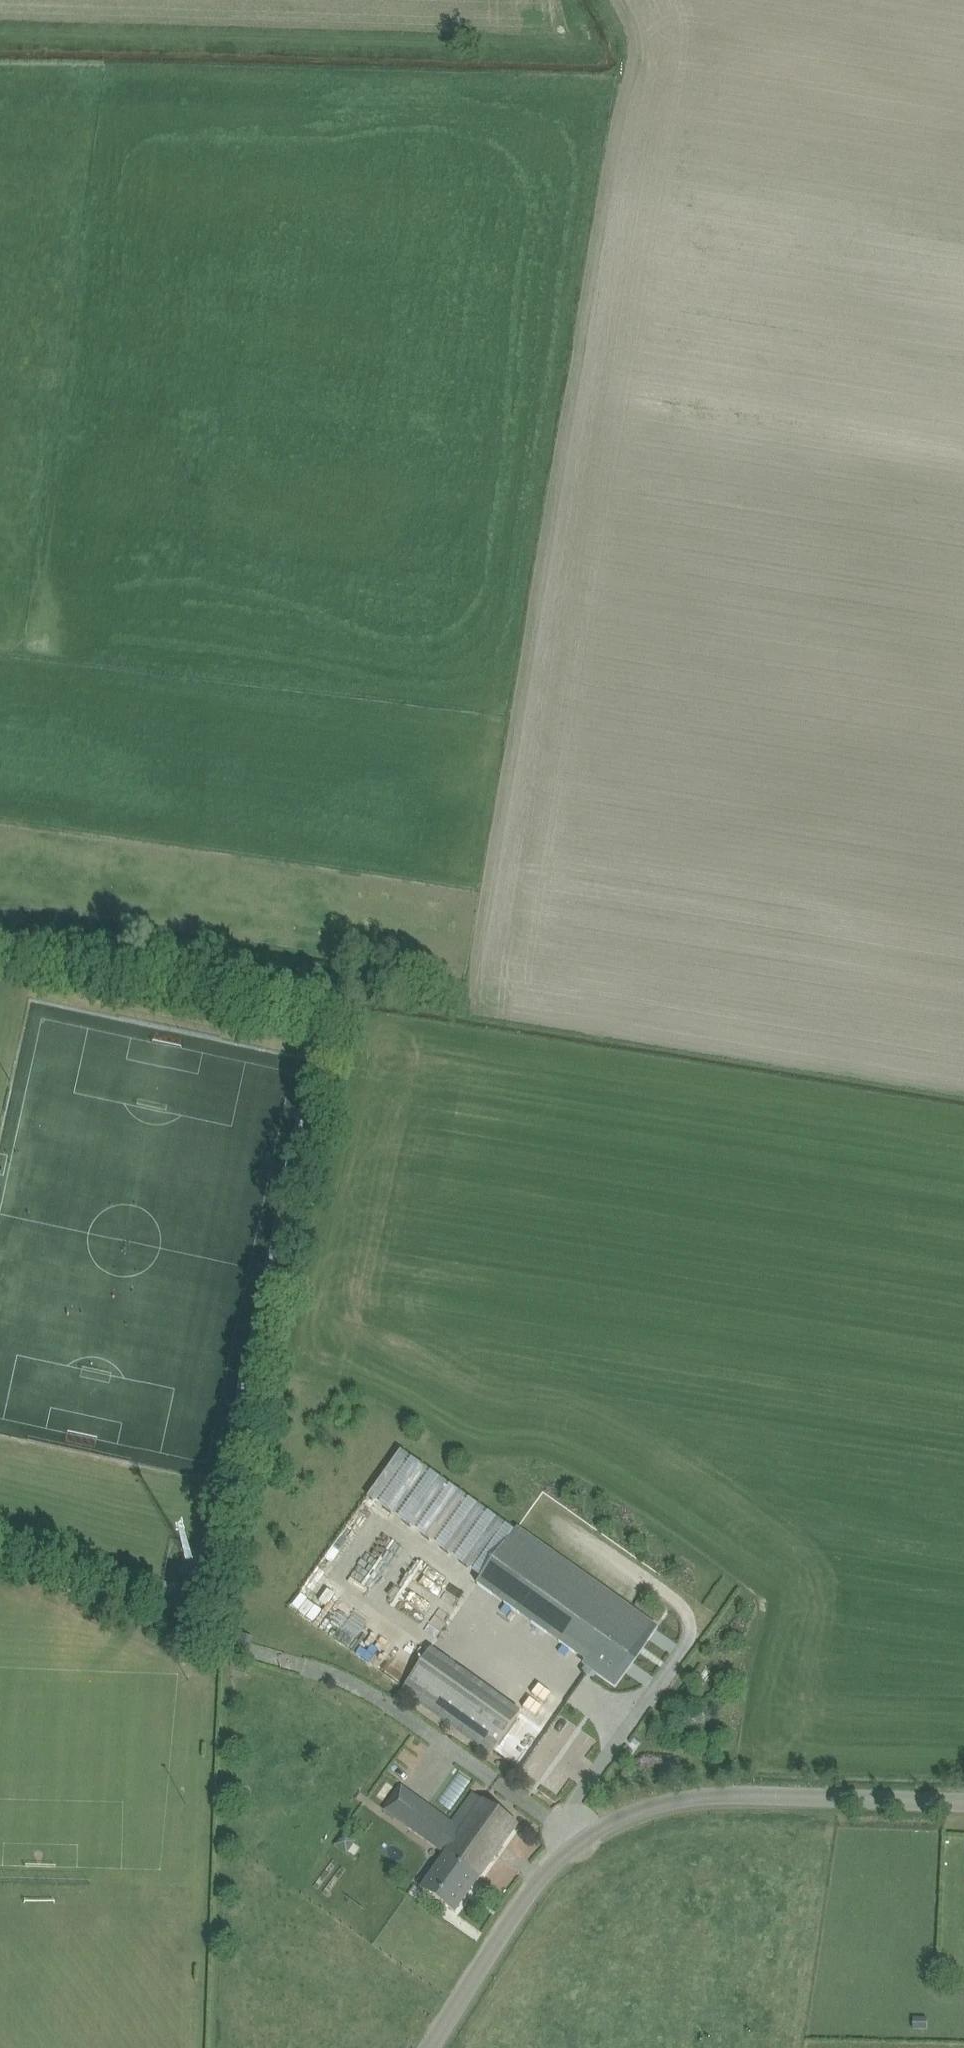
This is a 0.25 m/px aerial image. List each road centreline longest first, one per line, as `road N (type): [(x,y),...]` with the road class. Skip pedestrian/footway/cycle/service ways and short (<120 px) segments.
road 1 (unclassified): [(963,1805),(682,1799),(604,1826),(568,1853),(485,1951),(422,2047)]

